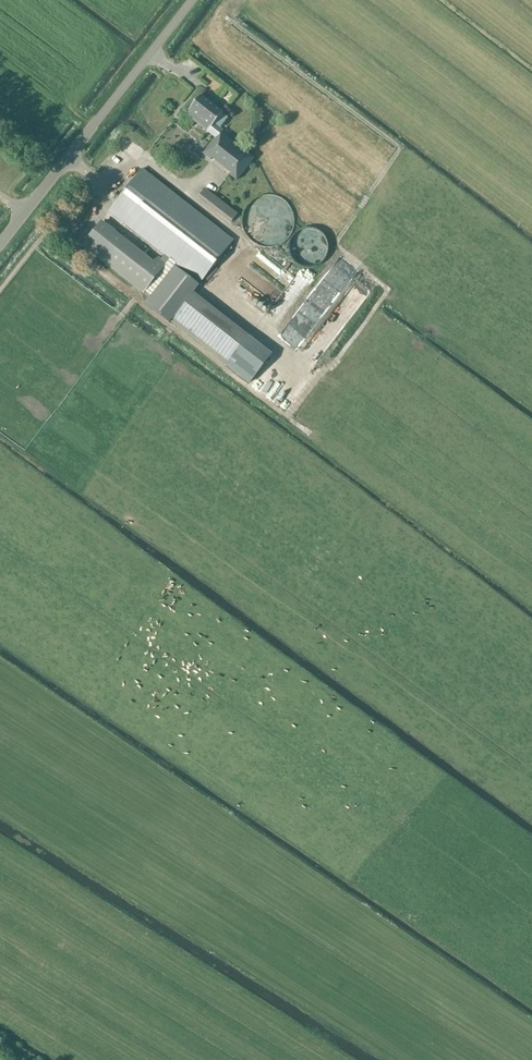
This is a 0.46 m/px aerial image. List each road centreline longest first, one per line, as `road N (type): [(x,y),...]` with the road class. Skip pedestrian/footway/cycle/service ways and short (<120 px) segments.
road 1 (unclassified): [(0,243),(192,0)]

